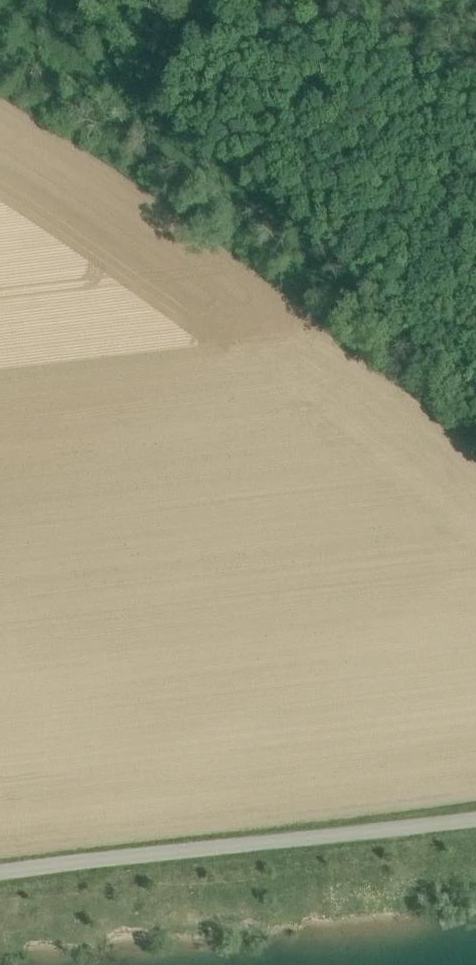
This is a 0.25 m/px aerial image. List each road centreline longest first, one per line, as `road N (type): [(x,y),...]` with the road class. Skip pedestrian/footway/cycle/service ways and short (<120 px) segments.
road 1 (unclassified): [(475,817),(0,864)]

